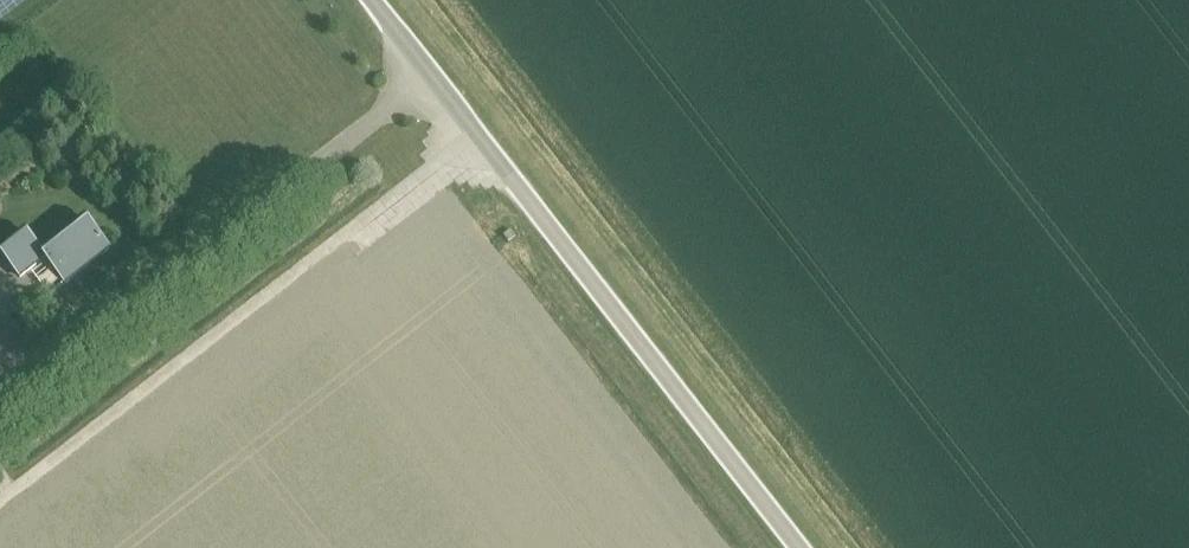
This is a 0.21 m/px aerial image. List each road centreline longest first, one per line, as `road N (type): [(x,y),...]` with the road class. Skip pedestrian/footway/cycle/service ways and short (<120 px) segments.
road 1 (unclassified): [(798,547),(371,0)]

